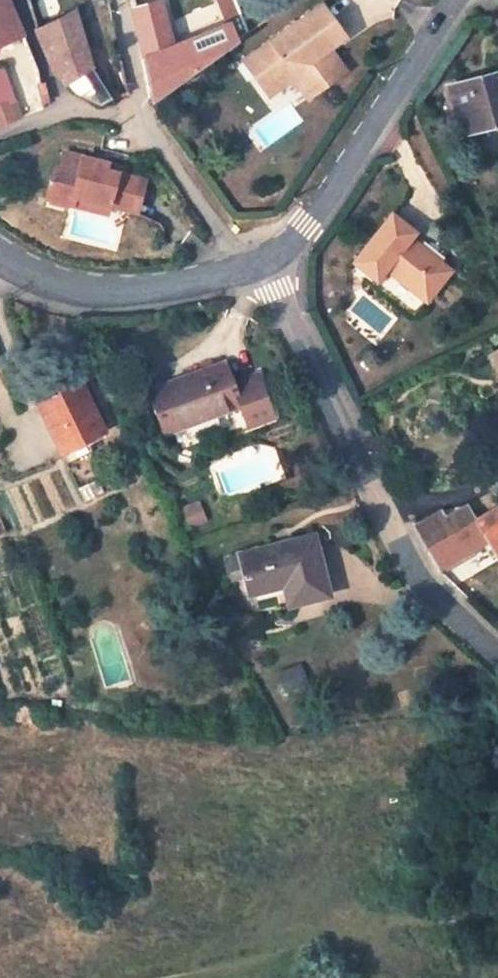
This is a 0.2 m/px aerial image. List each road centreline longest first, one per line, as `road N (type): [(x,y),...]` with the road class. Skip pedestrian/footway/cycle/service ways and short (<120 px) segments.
road 1 (track): [(0,756),(161,752),(320,763),(497,723)]
road 2 (residential): [(250,266),(307,225),(461,0)]
road 3 (residential): [(250,266),(278,290),(387,515)]
road 4 (residential): [(0,257),(64,286),(112,291),(250,266)]
road 5 (residential): [(250,266),(141,118)]
road 6 (residential): [(387,515),(418,575),(497,649)]
road 7 (residential): [(66,117),(18,0)]
road 8 (residential): [(141,118),(119,0)]

